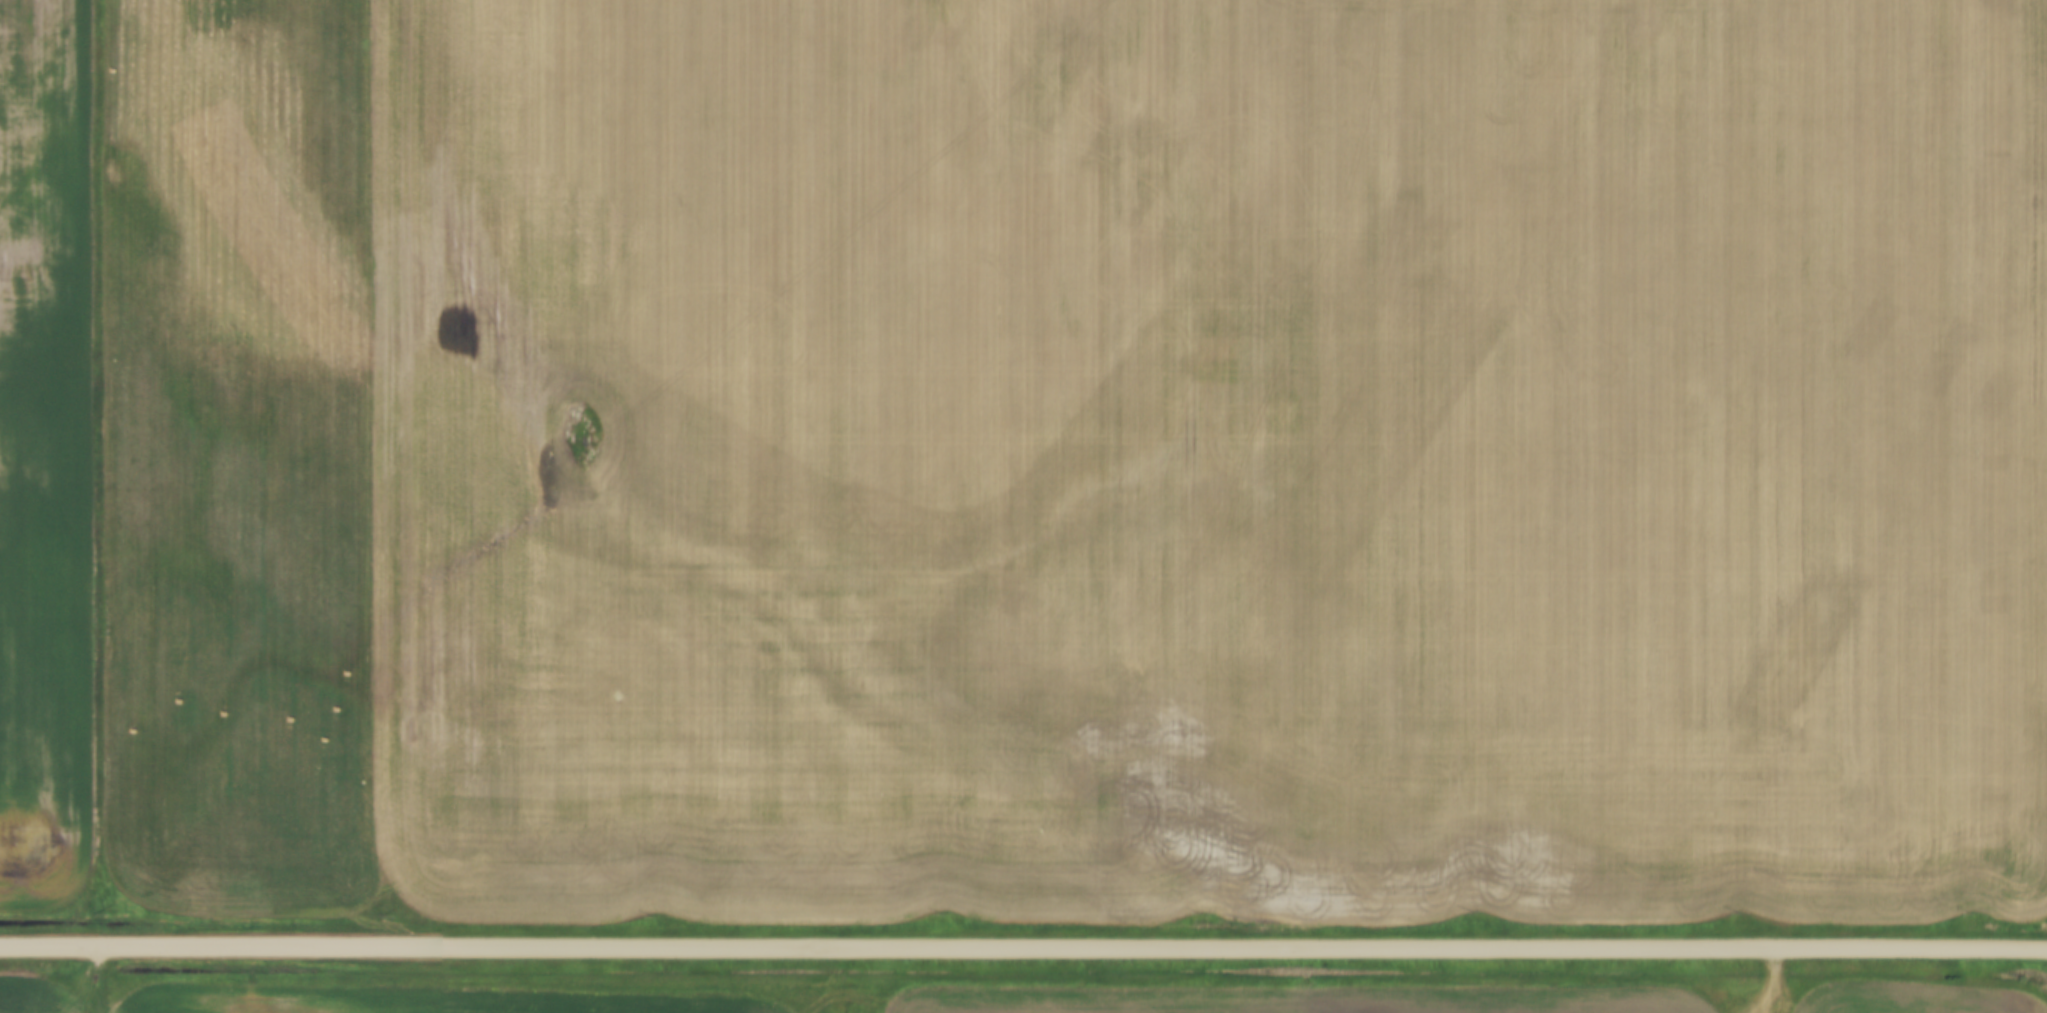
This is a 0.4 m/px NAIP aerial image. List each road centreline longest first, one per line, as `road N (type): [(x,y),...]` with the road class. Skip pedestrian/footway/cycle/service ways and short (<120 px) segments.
road 1 (residential): [(0,948),(2046,948)]

